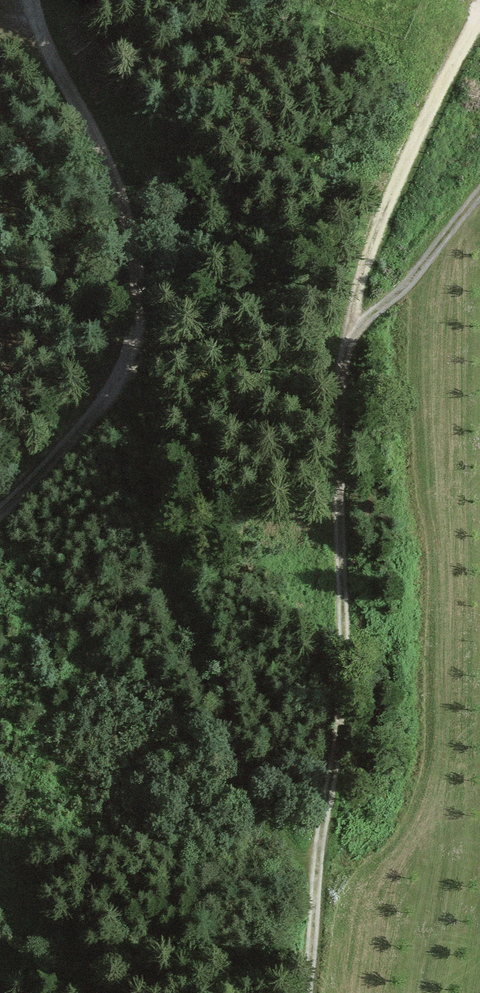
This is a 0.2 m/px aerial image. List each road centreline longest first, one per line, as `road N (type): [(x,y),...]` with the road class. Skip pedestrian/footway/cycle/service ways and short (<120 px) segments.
road 1 (track): [(308,992),(316,872),(344,701),(340,400),(349,335),(385,210),(479,17)]
road 2 (track): [(142,347),(152,474),(184,638),(252,799),(281,842),(316,872)]
road 3 (track): [(142,347),(133,239),(118,184),(45,30),(39,0)]
road 4 (track): [(142,347),(97,414),(0,512)]
road 5 (track): [(349,335),(405,289),(479,197)]

